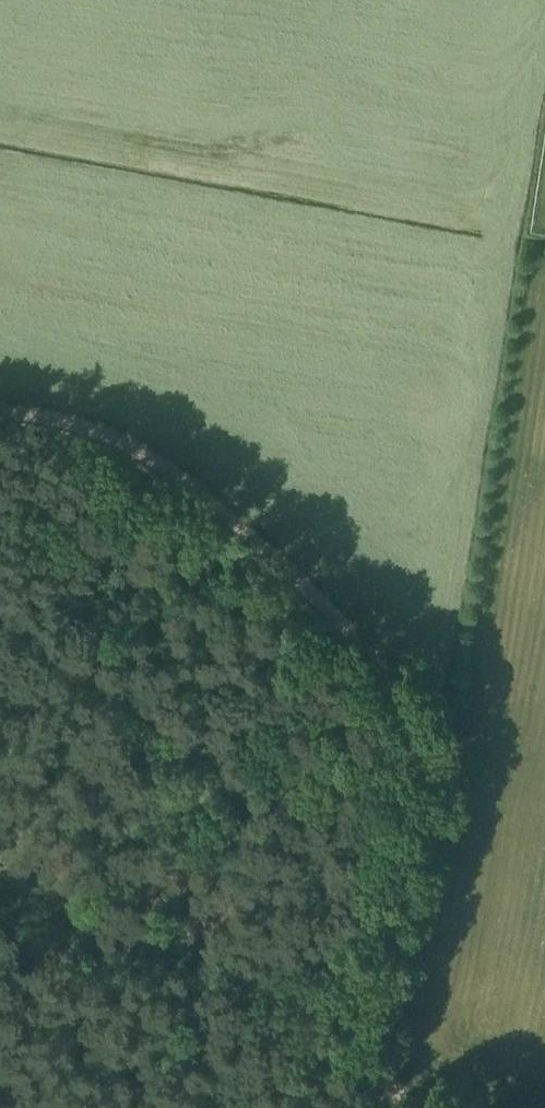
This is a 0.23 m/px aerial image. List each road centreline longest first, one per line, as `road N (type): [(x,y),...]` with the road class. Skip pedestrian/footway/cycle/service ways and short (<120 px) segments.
road 1 (track): [(0,412),(67,421),(152,455),(246,531),(380,666),(407,723),(411,774),(373,1026),(398,1107)]
road 2 (track): [(355,653),(411,638),(450,606),(544,0)]

